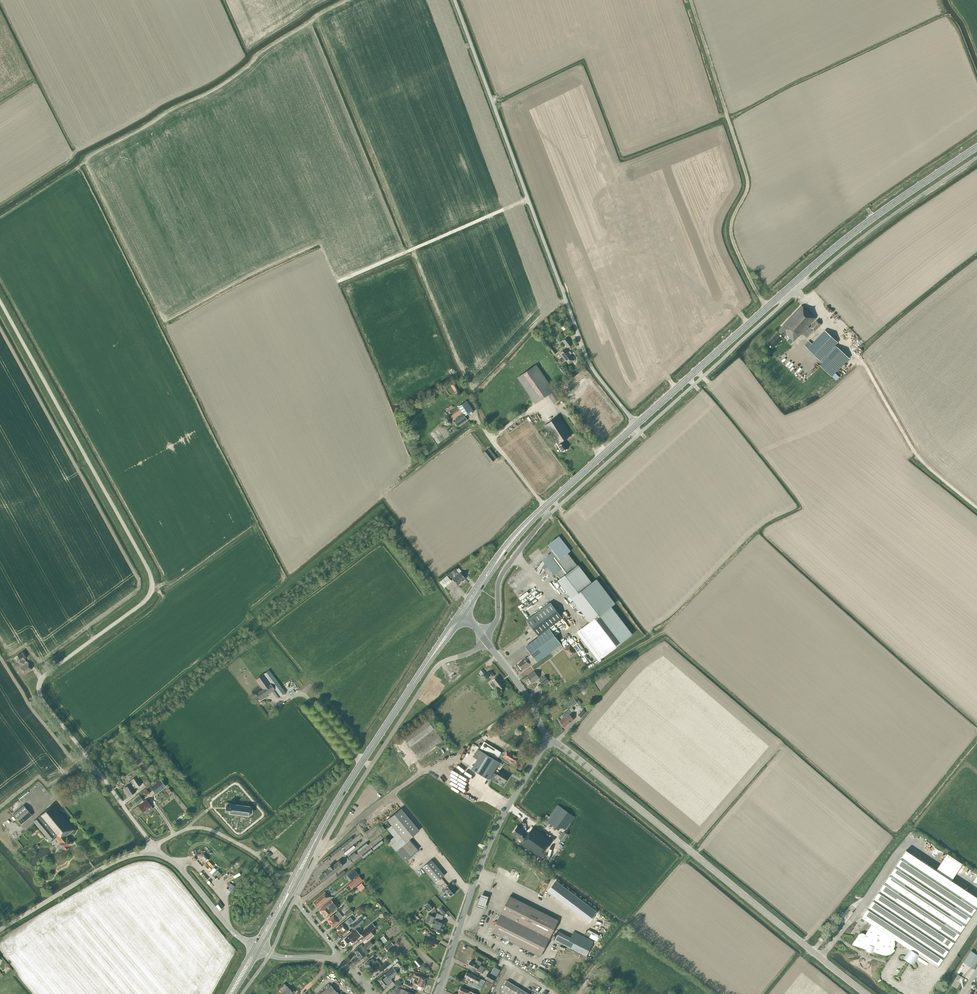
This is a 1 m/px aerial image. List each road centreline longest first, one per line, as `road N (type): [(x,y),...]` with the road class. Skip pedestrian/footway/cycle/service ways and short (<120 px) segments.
road 1 (unclassified): [(152,846),(40,692),(49,673),(144,605),(149,570),(0,301)]
road 2 (unclassified): [(637,424),(592,368),(455,0)]
road 3 (primary): [(637,424),(838,245),(976,147)]
road 4 (track): [(0,219),(84,159),(215,88),(347,0)]
road 5 (tertiary): [(866,993),(550,739)]
road 6 (unclassified): [(335,960),(294,899),(433,670),(485,641)]
road 7 (track): [(976,507),(922,461),(861,360),(799,292)]
road 8 (tertiary): [(458,934),(495,831),(550,739)]
road 9 (track): [(766,307),(733,237),(749,180),(727,113)]
road 10 (primary): [(569,485),(506,543),(457,614)]
road 11 (unclassified): [(151,853),(113,863),(0,930)]
road 12 (primary): [(334,805),(254,946)]
road 13 (primary): [(260,949),(334,805)]
road 14 (unclassified): [(485,641),(497,618),(500,577),(545,508)]
road 15 (primary): [(334,805),(411,686)]
road 16 (track): [(543,703),(665,631)]
road 17 (unclassified): [(254,946),(176,863),(151,853)]
road 18 (primary): [(462,618),(545,508)]

